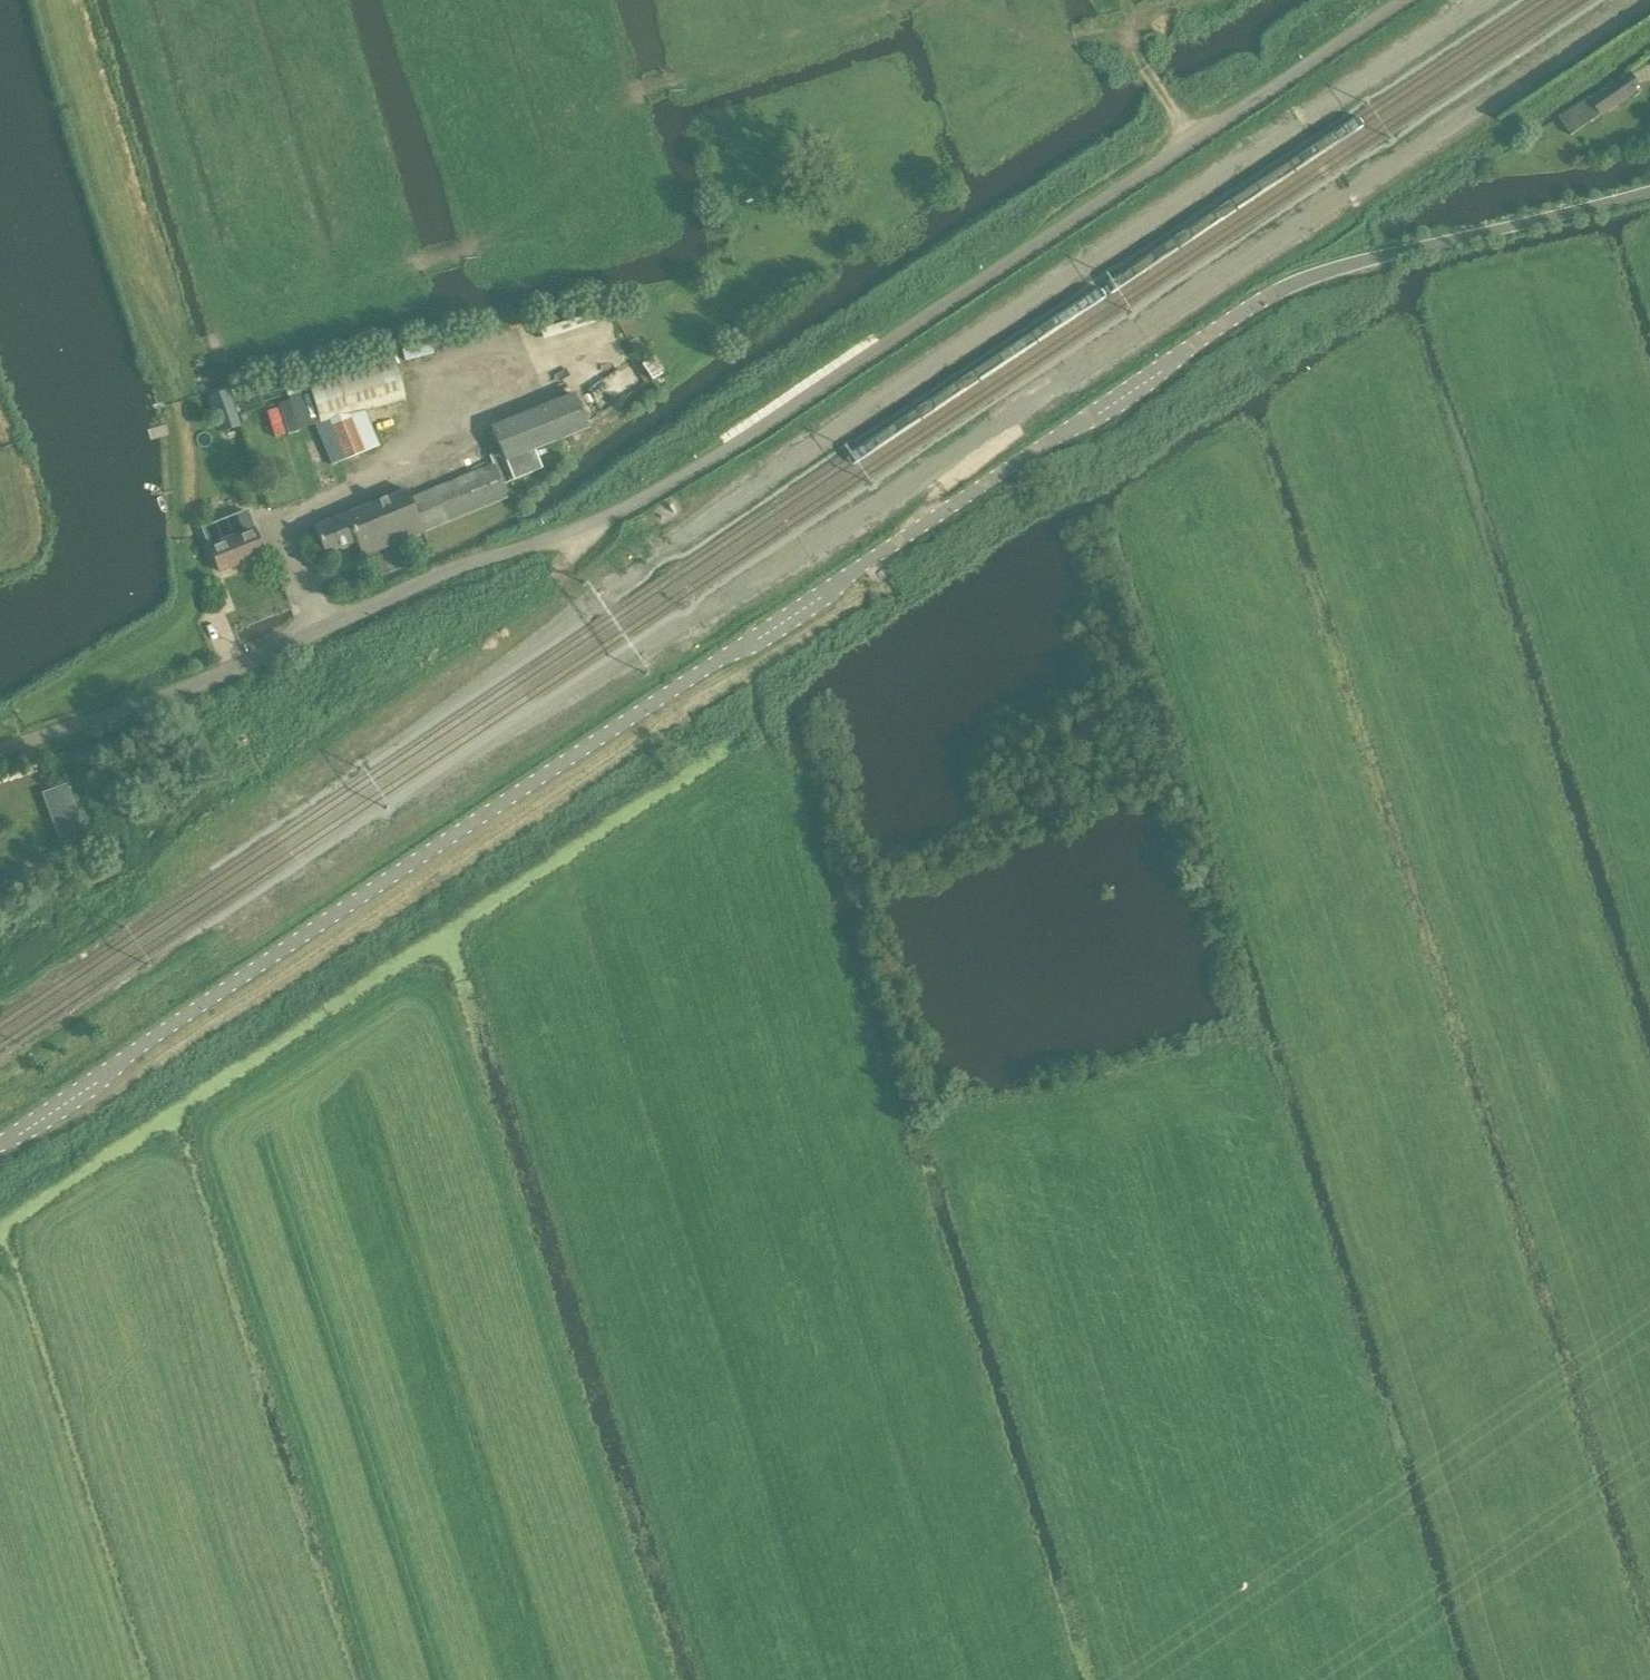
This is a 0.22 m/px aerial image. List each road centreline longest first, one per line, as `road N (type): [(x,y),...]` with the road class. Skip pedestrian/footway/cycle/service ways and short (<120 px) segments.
road 1 (unclassified): [(0,1145),(1275,292),(1649,192)]
road 2 (unclassified): [(0,752),(195,687),(422,584),(611,516),(708,463),(1407,0)]
road 3 (track): [(157,364),(408,268),(497,247),(638,91),(872,13),(929,2),(1061,43),(1127,36),(1122,0)]
road 4 (track): [(1127,36),(1191,144)]

